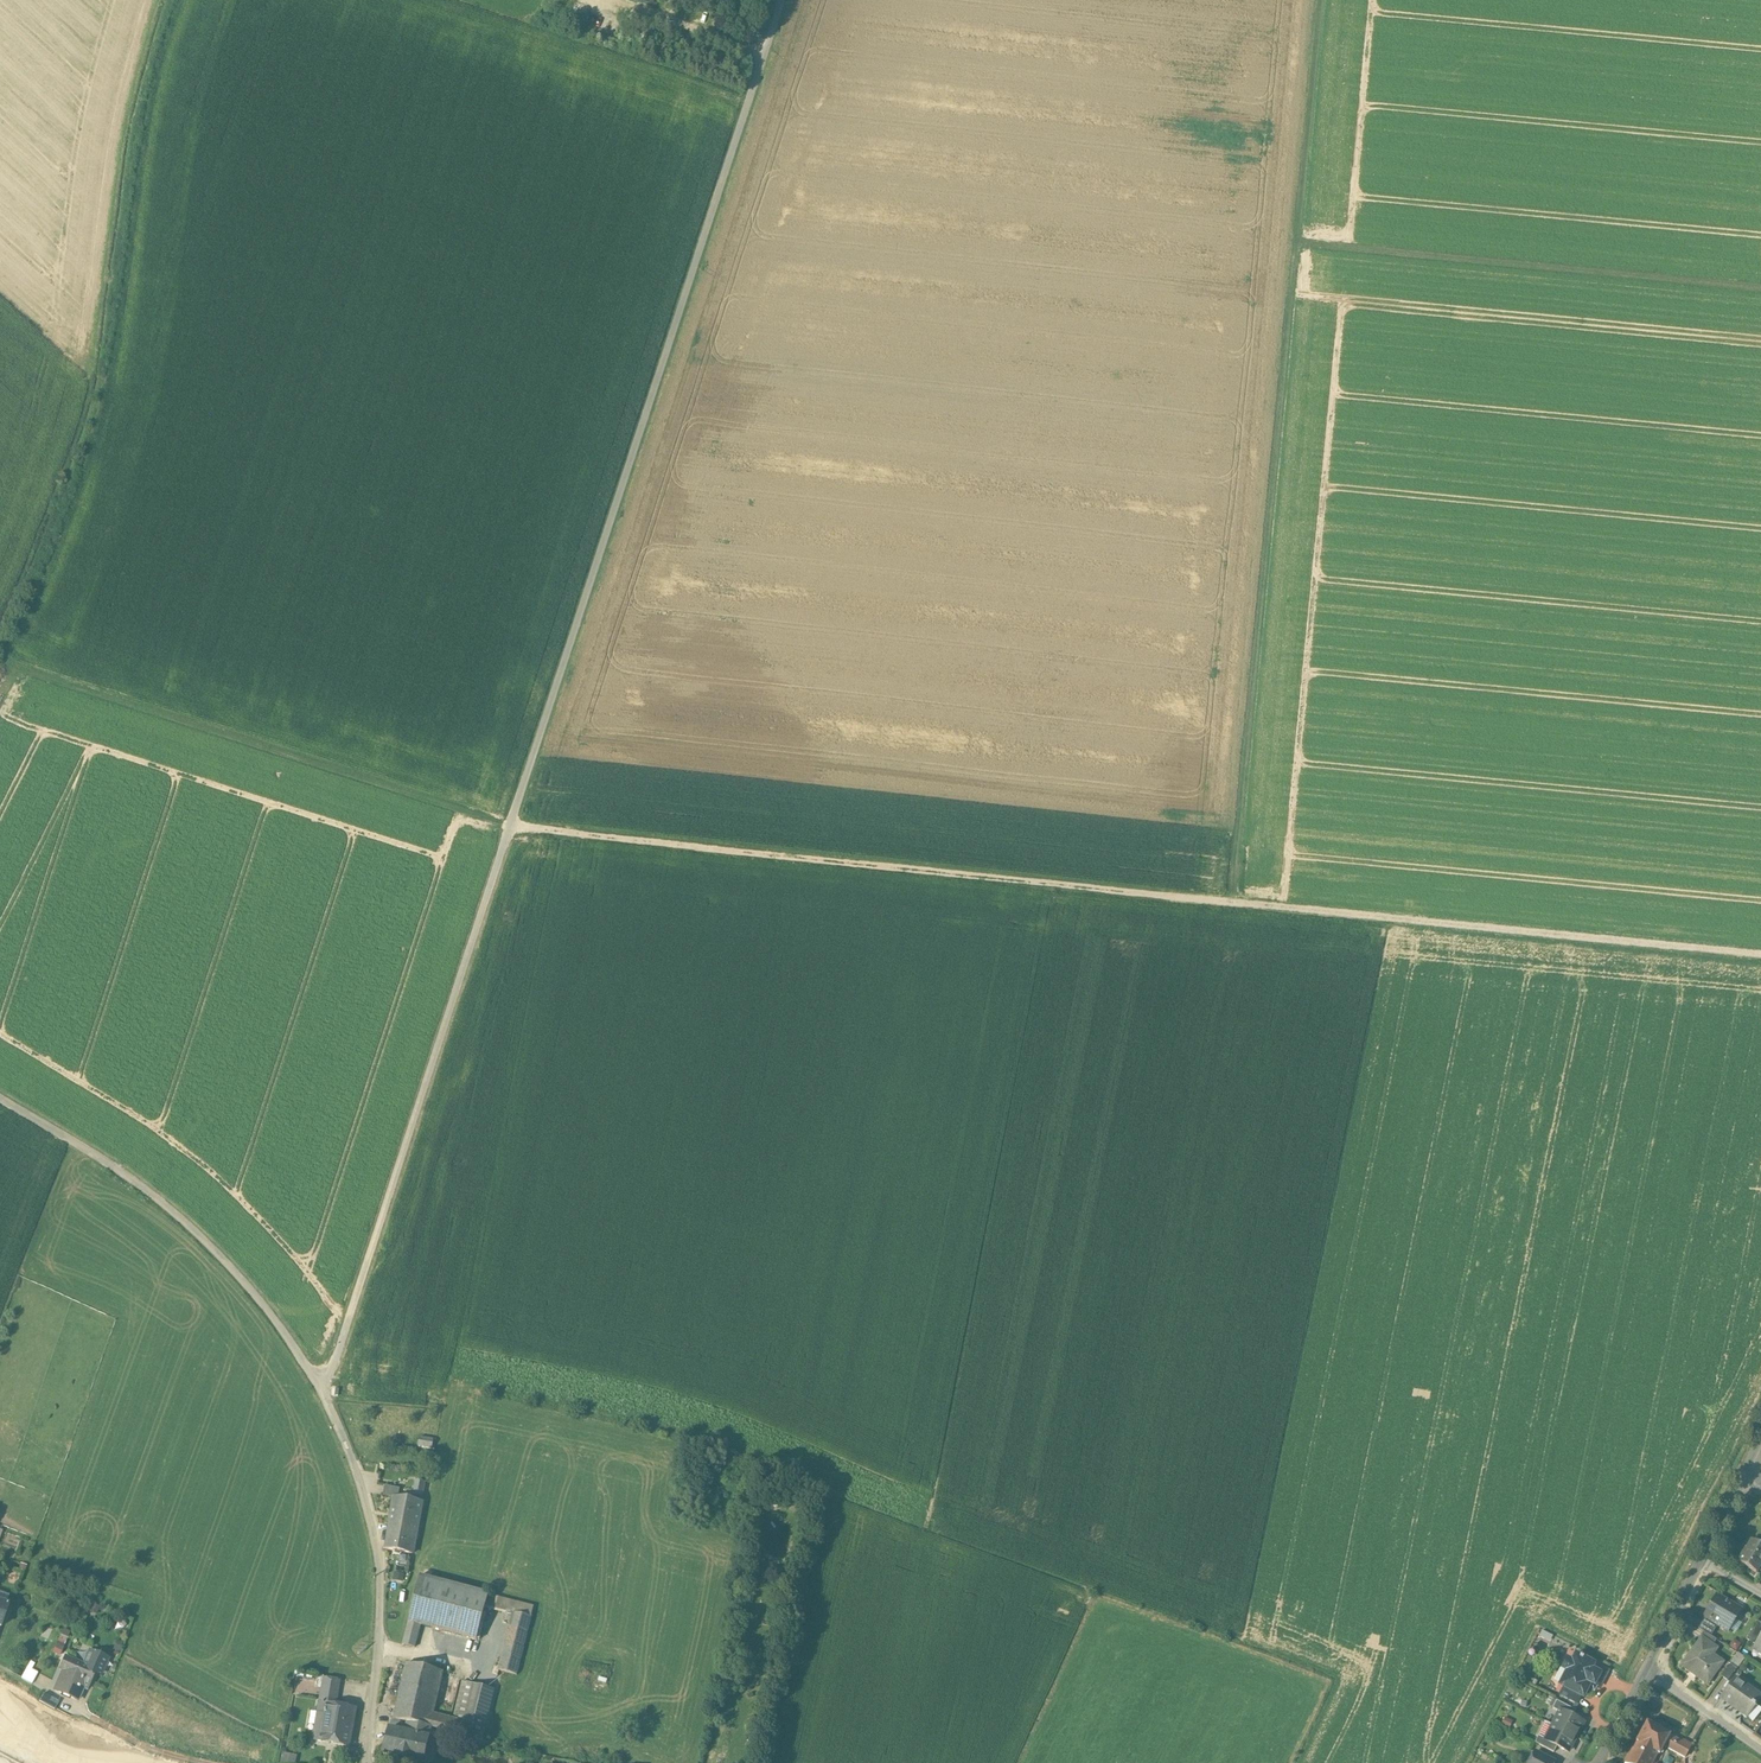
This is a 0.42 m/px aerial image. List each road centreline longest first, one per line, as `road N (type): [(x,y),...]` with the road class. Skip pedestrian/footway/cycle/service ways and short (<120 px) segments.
road 1 (residential): [(323,1391),(784,0)]
road 2 (track): [(30,672),(510,822),(1233,901)]
road 3 (track): [(1323,0),(1233,901)]
road 4 (track): [(1233,901),(1760,956)]
road 5 (track): [(1760,286),(1299,240)]
road 6 (unclassified): [(0,1095),(198,1231),(323,1391)]
road 7 (unclassified): [(323,1391),(359,1477),(382,1565),(368,1762)]
road 8 (residential): [(1649,1669),(1760,1748)]
road 9 (residential): [(1702,1561),(1649,1669)]

